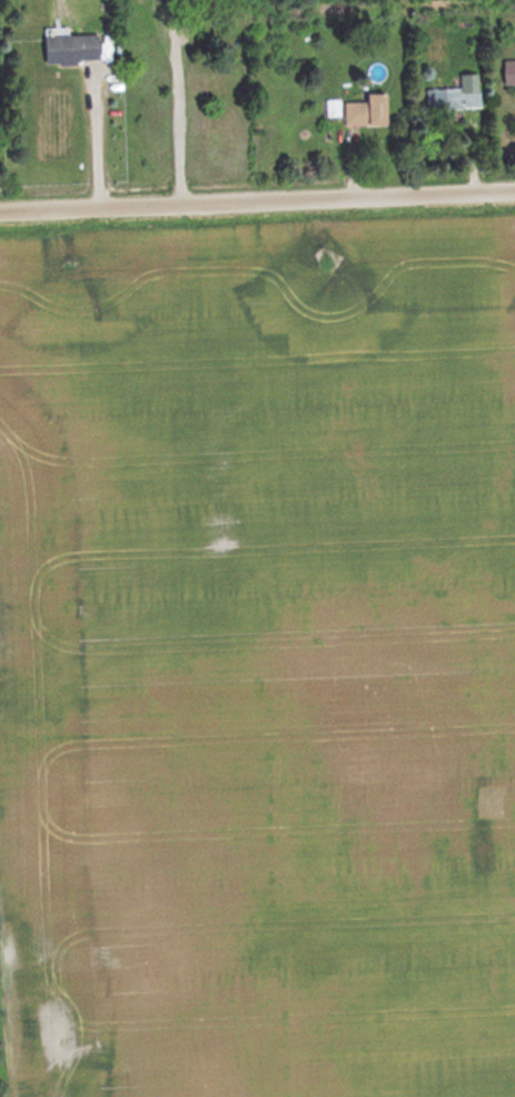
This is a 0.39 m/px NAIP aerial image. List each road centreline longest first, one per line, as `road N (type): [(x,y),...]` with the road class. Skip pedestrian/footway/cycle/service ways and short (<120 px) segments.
road 1 (residential): [(0,209),(514,192)]

